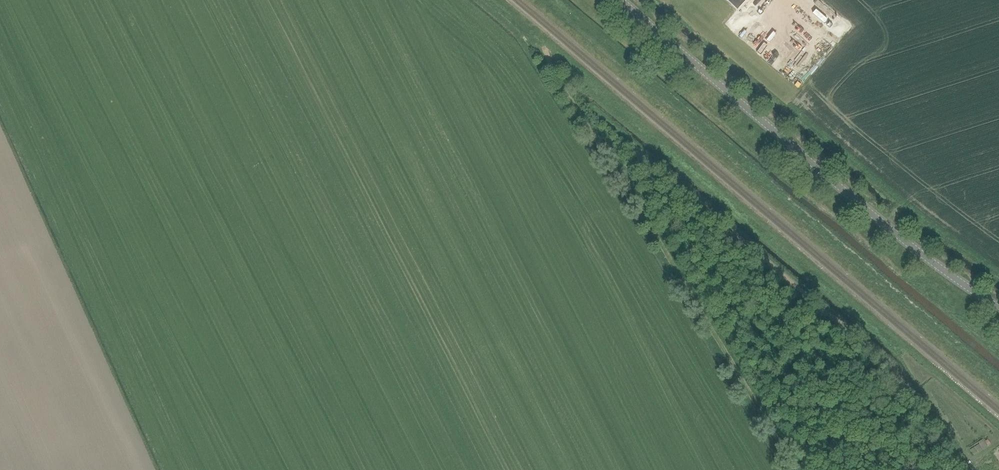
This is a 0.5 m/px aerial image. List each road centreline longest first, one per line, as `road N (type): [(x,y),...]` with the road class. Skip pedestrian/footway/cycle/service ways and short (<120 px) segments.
road 1 (unclassified): [(998,309),(910,246),(619,0)]

